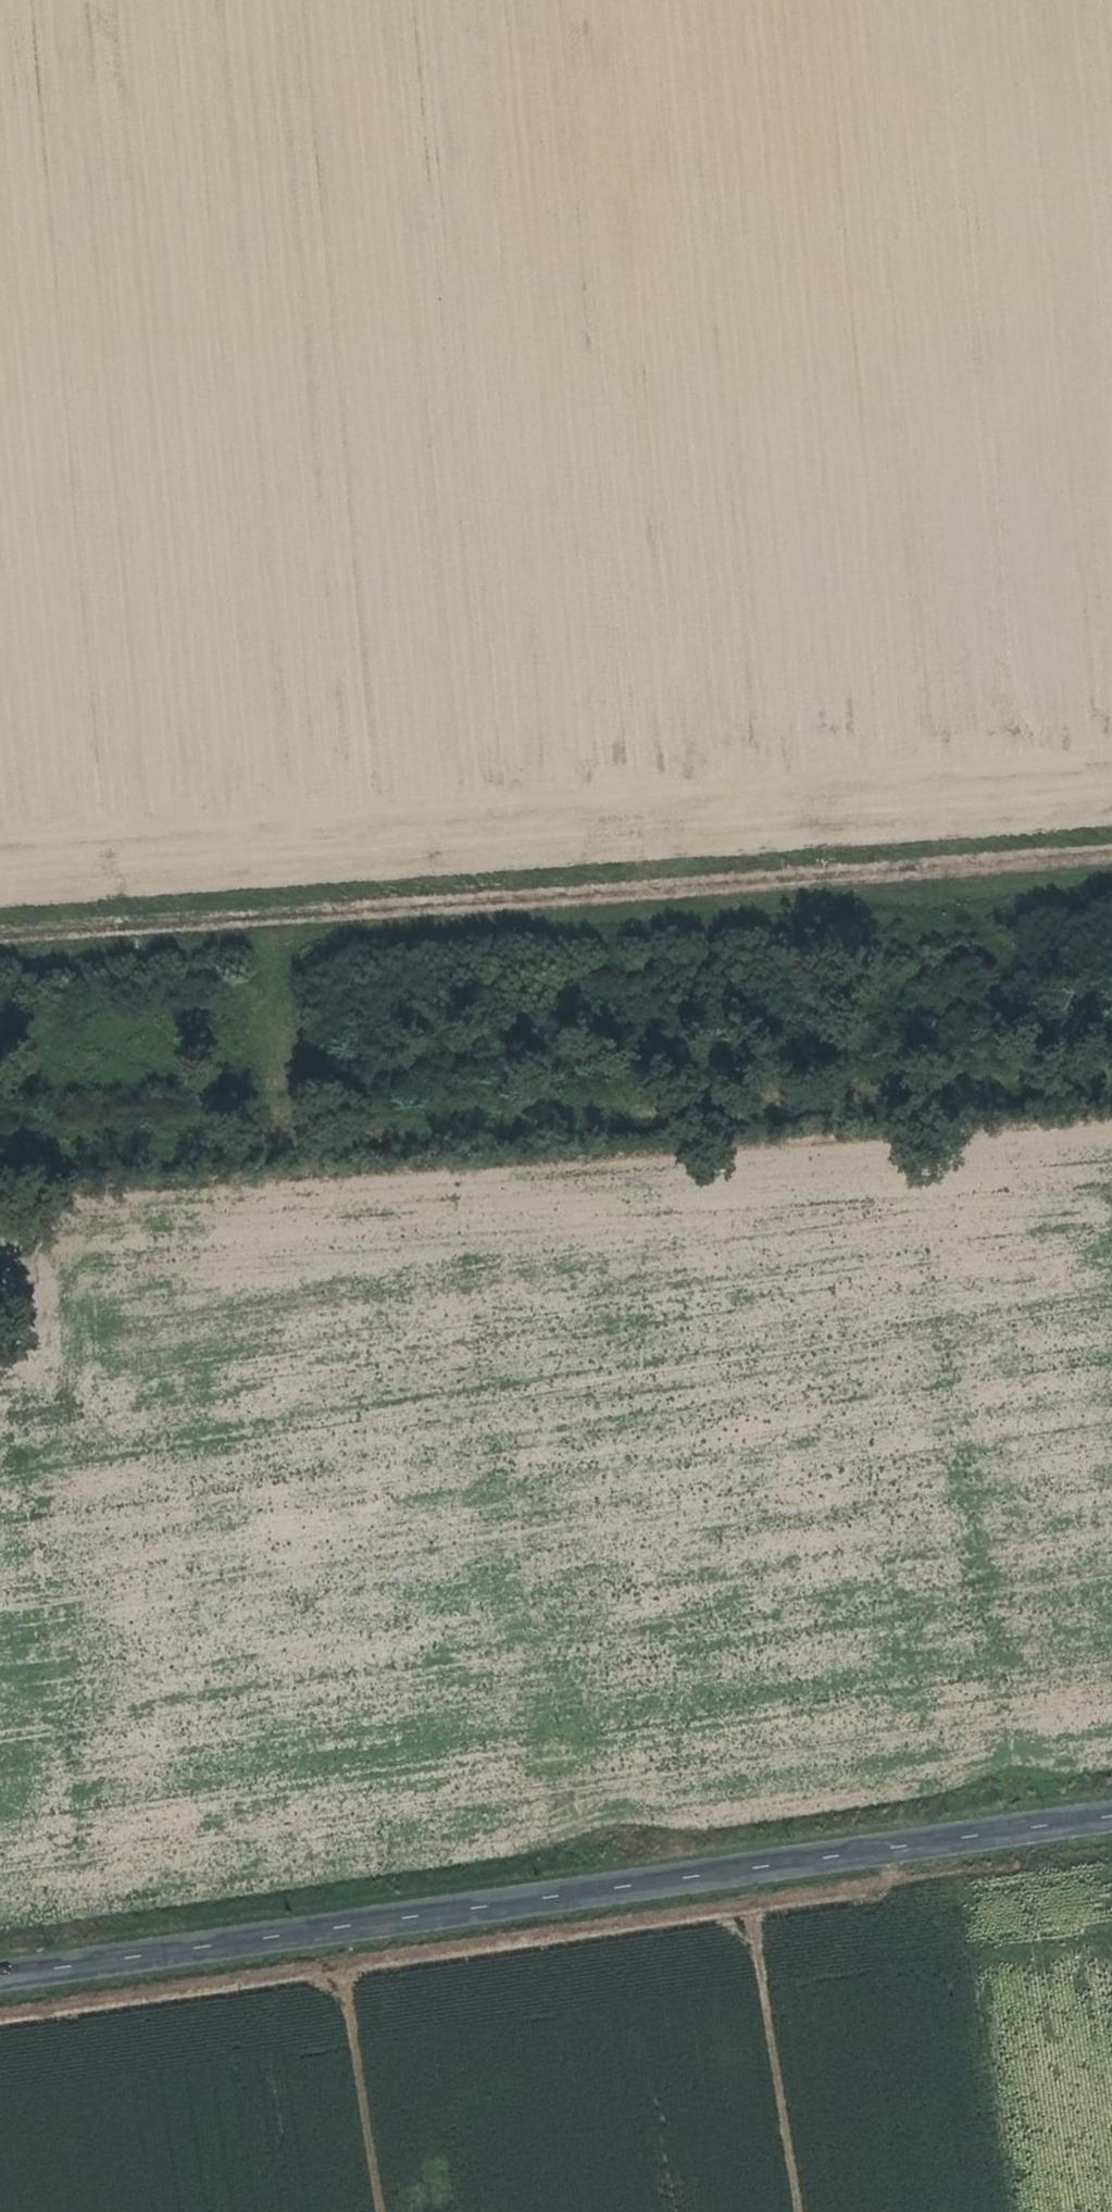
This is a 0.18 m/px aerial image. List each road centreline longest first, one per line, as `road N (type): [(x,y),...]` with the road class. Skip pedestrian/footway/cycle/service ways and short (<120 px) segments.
road 1 (tertiary): [(1111,1815),(0,1979)]

